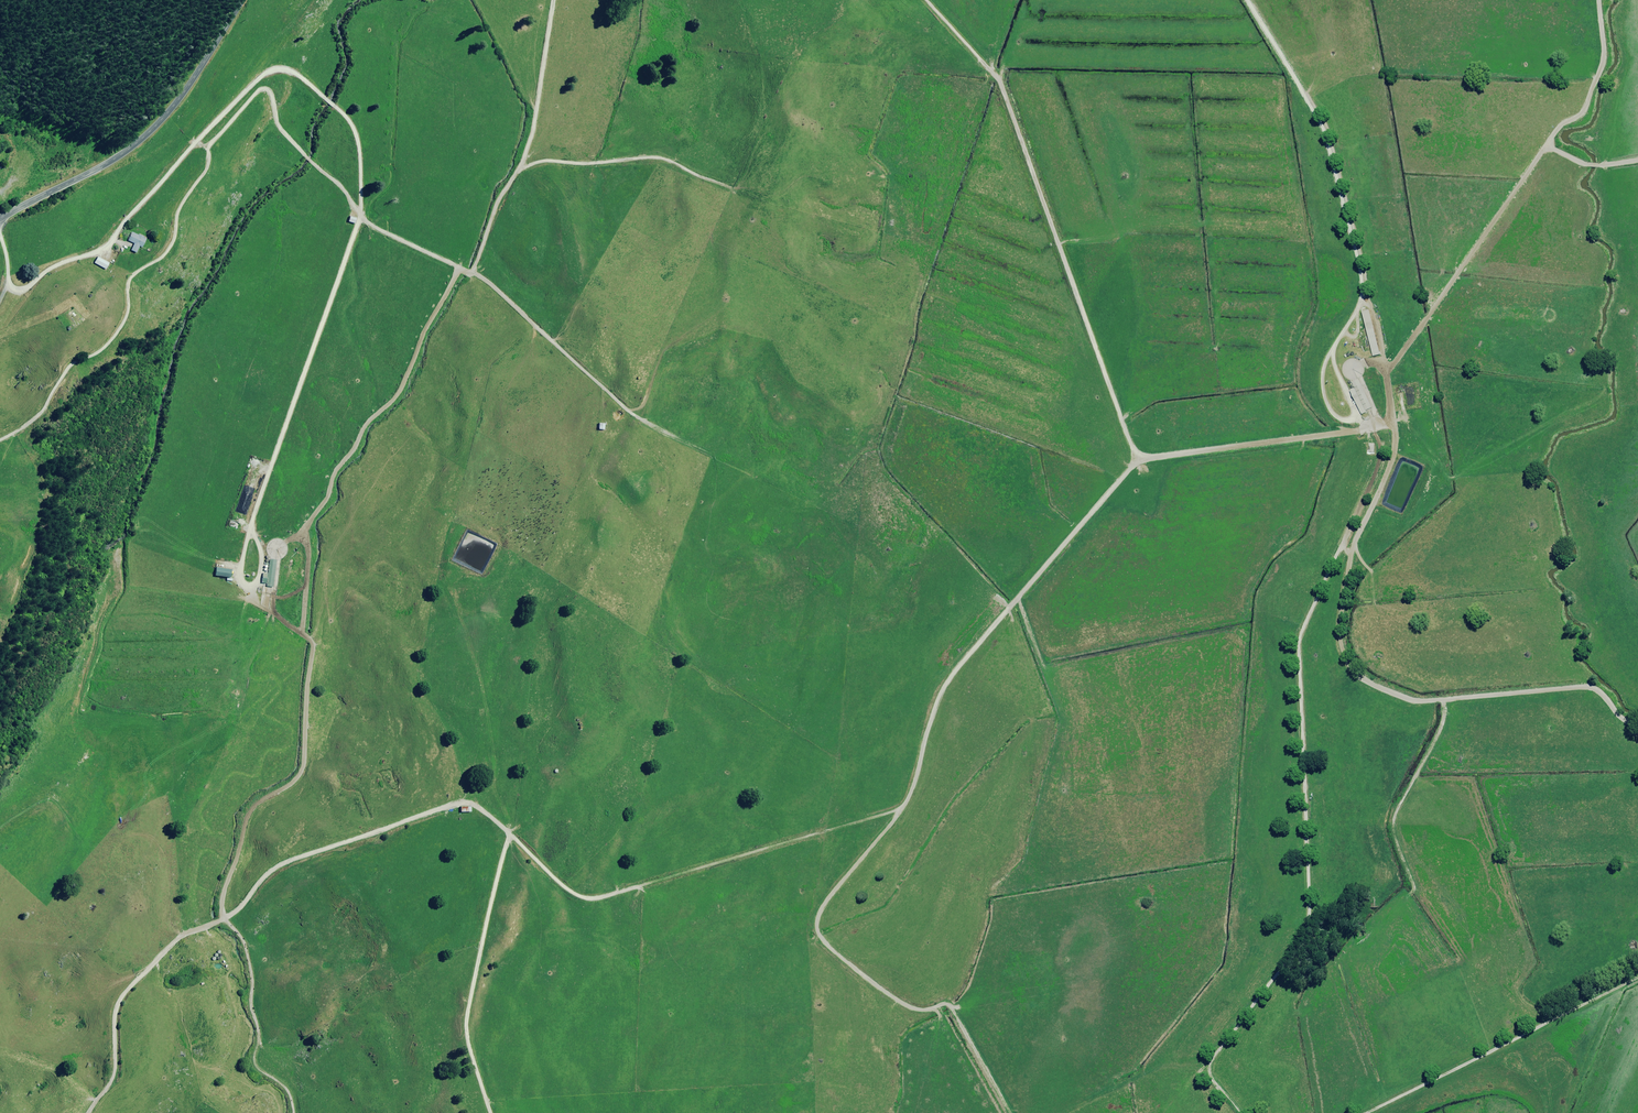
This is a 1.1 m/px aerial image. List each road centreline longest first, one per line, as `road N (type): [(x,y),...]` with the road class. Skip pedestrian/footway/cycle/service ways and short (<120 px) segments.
road 1 (track): [(1394,424),(1133,465),(944,686),(902,809),(824,903),(817,929),(907,1007),(950,1006),(1011,1112)]
road 2 (track): [(1247,0),(1327,138),(1382,341),(1396,442),(1353,545),(1339,629),(1353,671),(1412,700),(1595,689),(1637,728)]
road 3 (track): [(88,1112),(115,1073),(122,996),(184,934),(234,913),(285,863),(470,803),(574,894),(596,898),(902,809)]
road 4 (track): [(112,242),(264,73),(296,73),(351,122),(360,153),(360,221),(253,519),(244,585),(260,578),(262,553)]
road 5 (track): [(1374,427),(1381,445),(1375,473),(1299,643),(1307,927),(1209,1070),(1240,1112)]
road 6 (track): [(249,587),(255,602),(313,644),(302,770),(248,816),(221,904),(250,962),(255,1062),(286,1087),(294,1112)]
road 7 (track): [(1140,461),(1001,84),(928,0)]
road 8 (track): [(1598,0),(1605,53),(1585,111),(1550,140),(1387,372)]
road 9 (track): [(458,267),(400,392),(369,420),(306,528),(302,633)]
road 10 (track): [(360,218),(474,269),(533,131),(554,0)]
road 11 (track): [(0,439),(35,418),(70,366),(118,331),(129,281),(170,248),(179,210),(208,164),(209,150),(196,142)]
road 12 (unclassified): [(0,219),(139,141),(190,83),(242,0)]
road 13 (track): [(1367,1112),(1637,977)]
road 14 (track): [(510,834),(466,1026),(491,1112)]
road 15 (track): [(206,148),(256,92),(267,89),(277,123),(360,216)]
road 16 (track): [(472,272),(655,427)]
road 17 (track): [(519,169),(544,161),(656,157),(731,187)]
road 18 (track): [(1365,300),(1323,369),(1327,404),(1349,420),(1355,410),(1334,364)]

